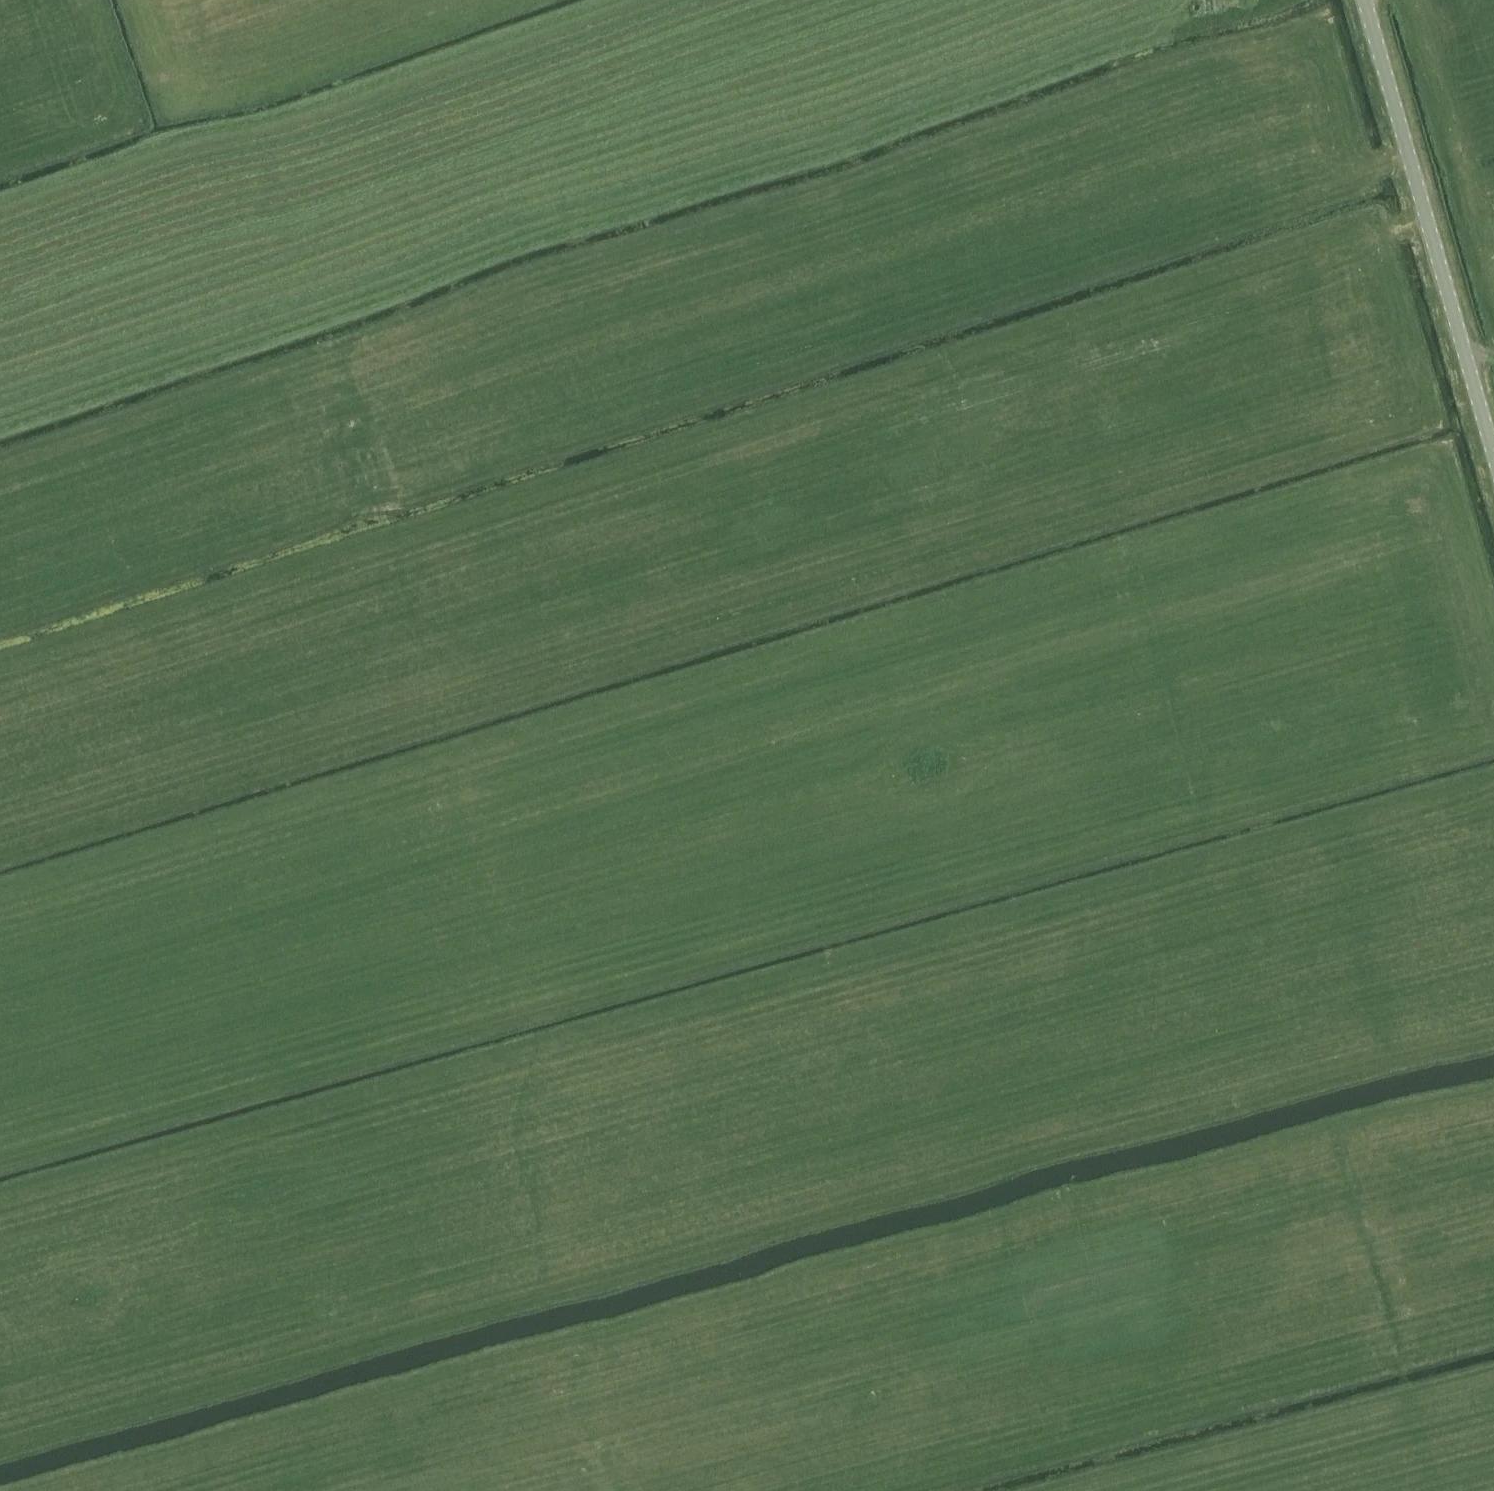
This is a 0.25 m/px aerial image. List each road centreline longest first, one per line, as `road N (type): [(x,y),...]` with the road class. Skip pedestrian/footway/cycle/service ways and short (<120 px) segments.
road 1 (unclassified): [(1493,452),(1364,0)]

